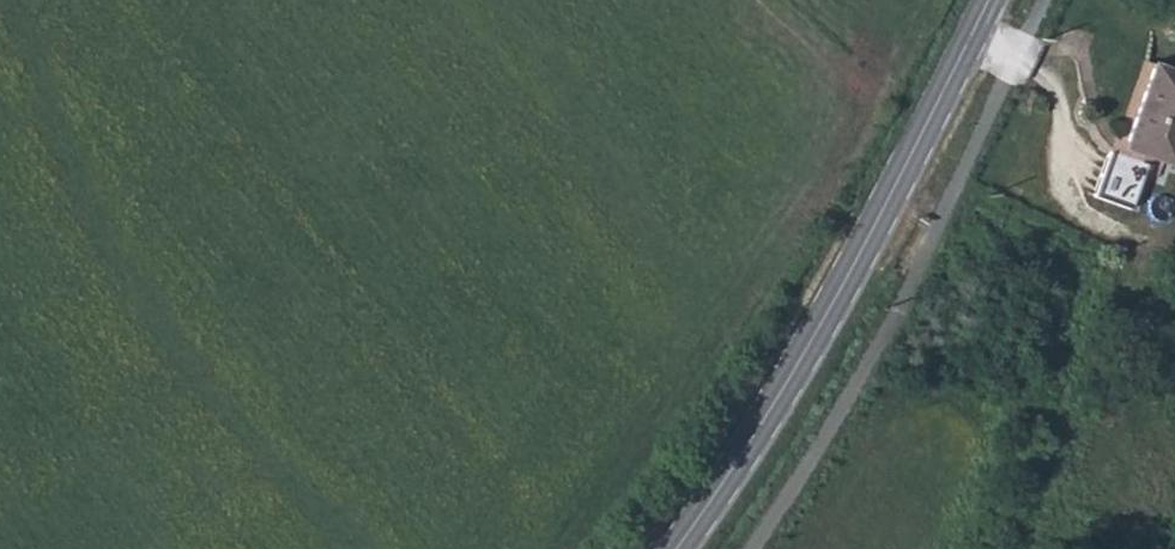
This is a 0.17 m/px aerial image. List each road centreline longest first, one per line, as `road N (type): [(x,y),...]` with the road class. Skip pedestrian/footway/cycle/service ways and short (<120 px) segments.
road 1 (secondary): [(988,0),(827,310),(676,548)]

